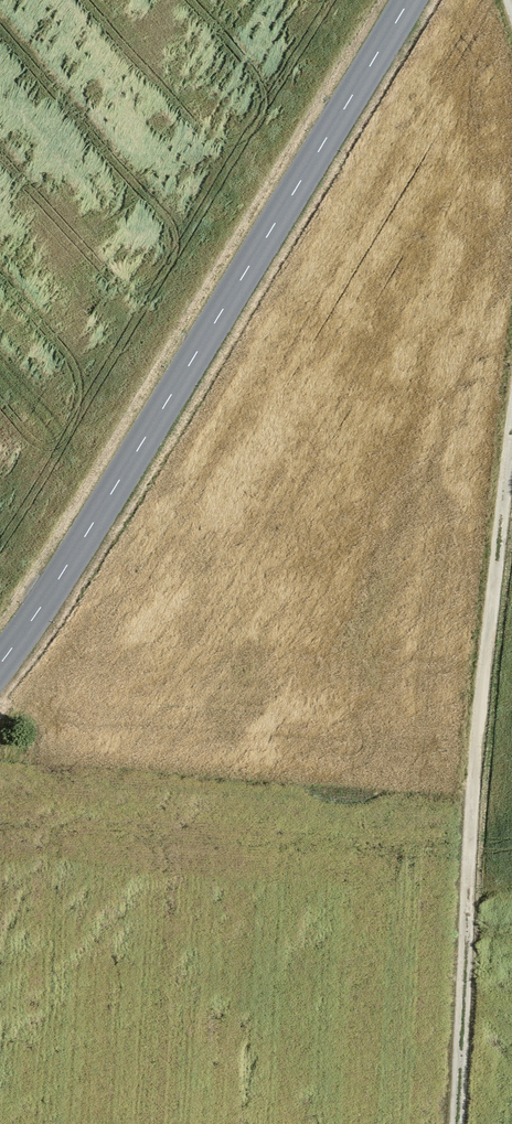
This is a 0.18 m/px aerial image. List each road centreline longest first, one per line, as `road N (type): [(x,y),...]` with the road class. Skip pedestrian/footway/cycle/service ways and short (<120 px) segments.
road 1 (tertiary): [(0,668),(55,590),(410,0)]
road 2 (track): [(511,427),(474,781),(458,1123)]

